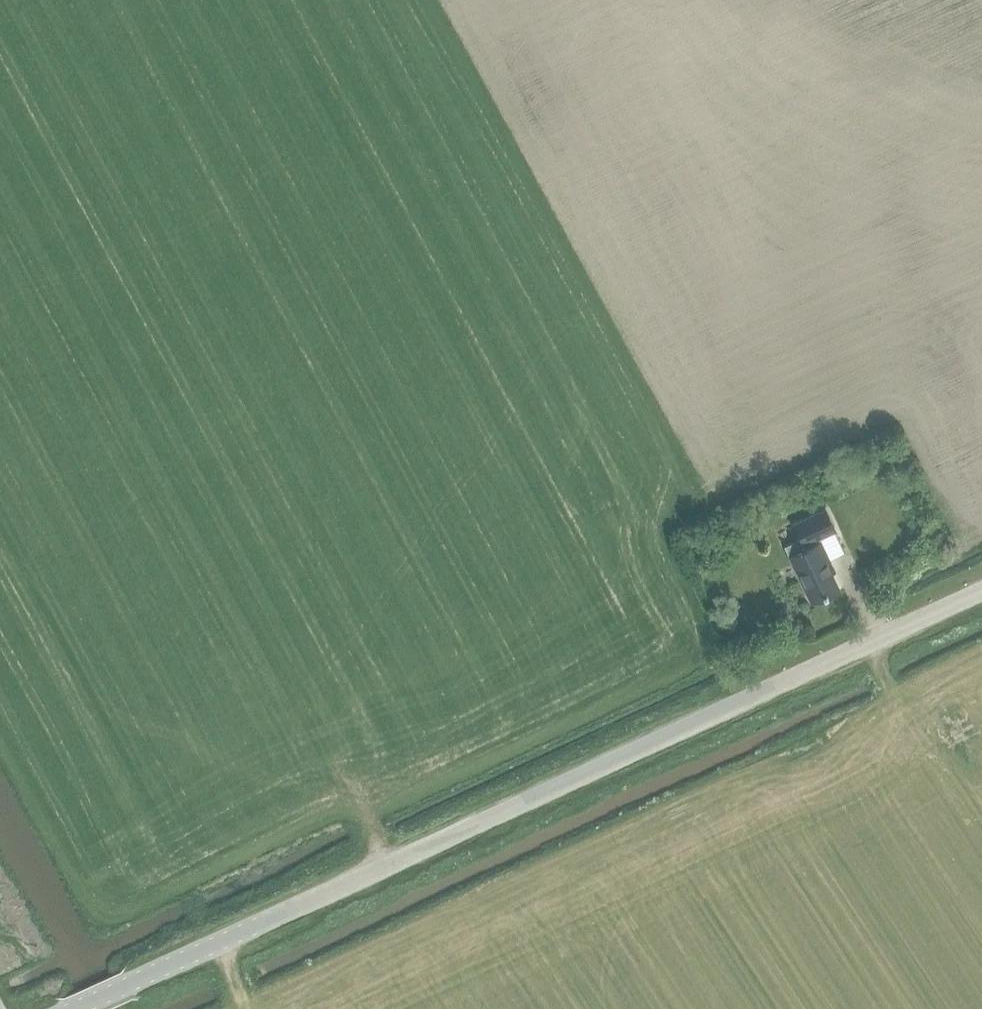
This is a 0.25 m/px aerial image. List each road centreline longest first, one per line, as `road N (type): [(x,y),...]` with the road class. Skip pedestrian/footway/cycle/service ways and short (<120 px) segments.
road 1 (tertiary): [(78,1008),(981,595)]

